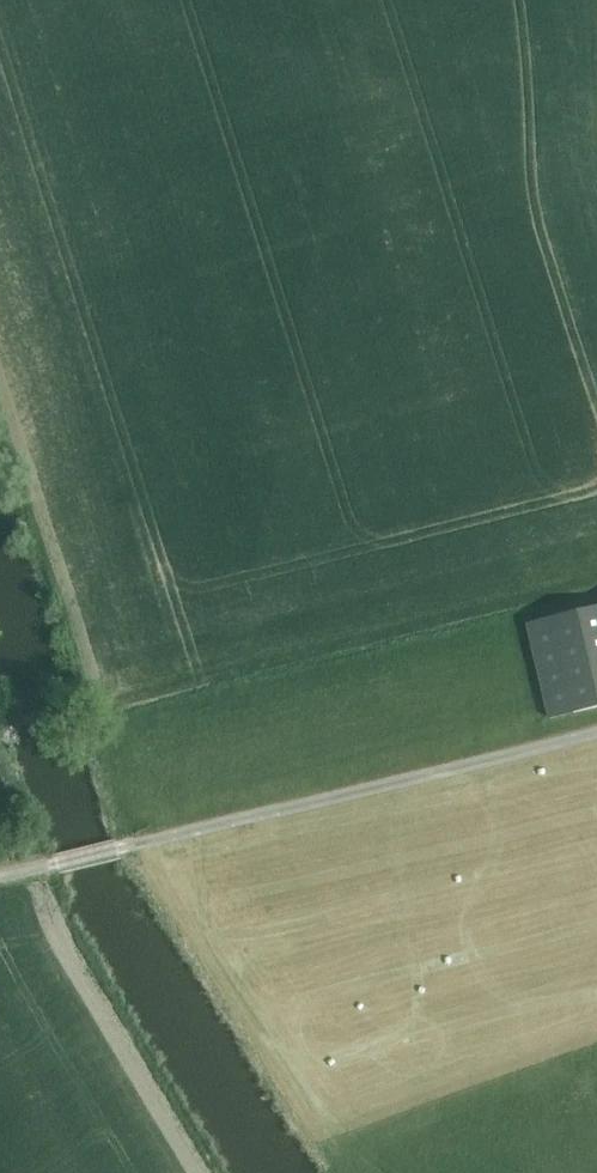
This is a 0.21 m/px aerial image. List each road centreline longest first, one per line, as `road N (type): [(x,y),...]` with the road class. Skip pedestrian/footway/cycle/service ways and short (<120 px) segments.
road 1 (unclassified): [(0,875),(596,732)]

